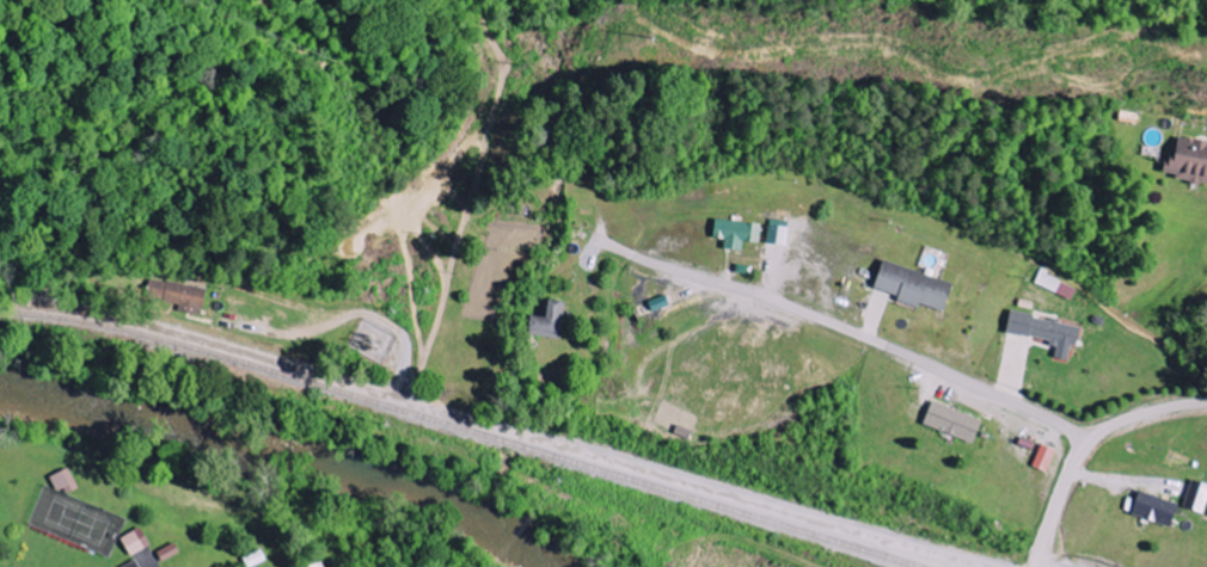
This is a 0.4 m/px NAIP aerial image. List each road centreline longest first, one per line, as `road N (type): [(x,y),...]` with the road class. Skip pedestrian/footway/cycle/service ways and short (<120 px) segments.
road 1 (residential): [(986,566),(920,553),(725,483),(480,418),(403,383)]
road 2 (residential): [(1035,566),(1077,457),(1111,419),(1206,398)]

